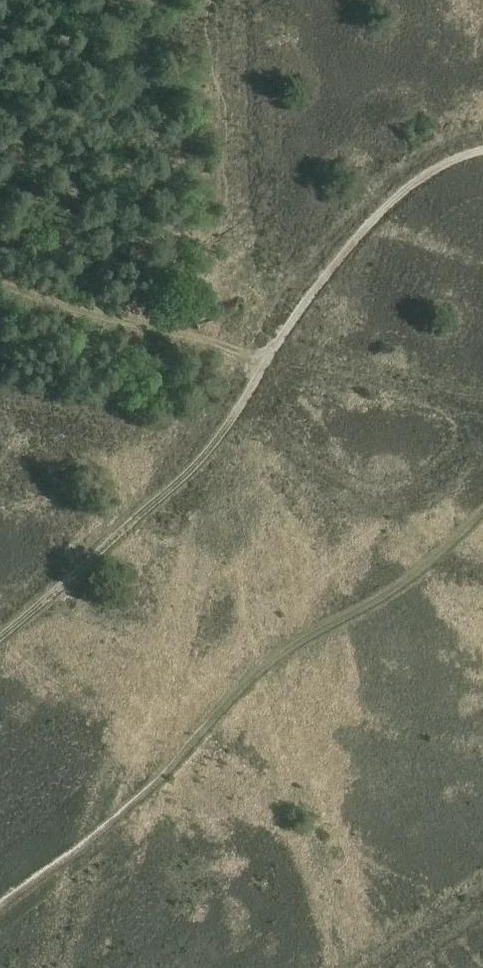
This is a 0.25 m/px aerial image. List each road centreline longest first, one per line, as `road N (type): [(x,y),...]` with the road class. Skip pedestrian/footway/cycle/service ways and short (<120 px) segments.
road 1 (track): [(482,151),(425,176),(362,232),(306,300),(219,437),(0,638)]
road 2 (track): [(0,285),(266,363)]

